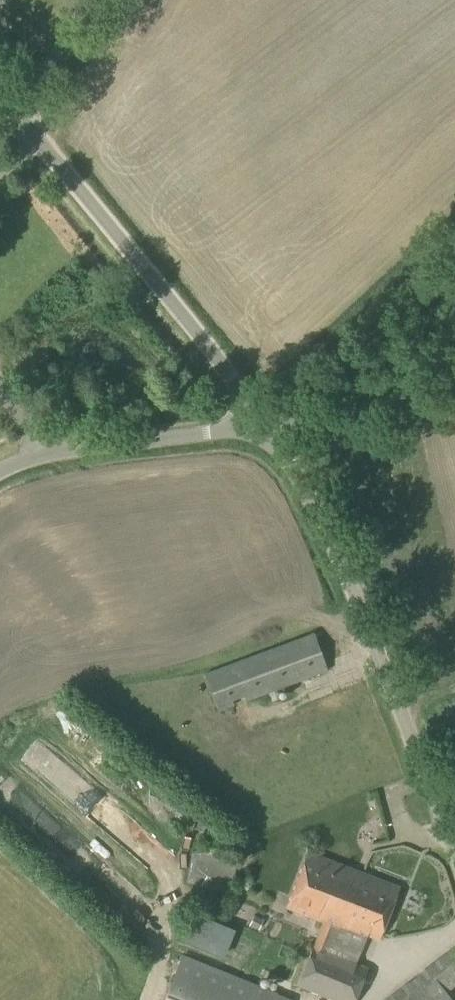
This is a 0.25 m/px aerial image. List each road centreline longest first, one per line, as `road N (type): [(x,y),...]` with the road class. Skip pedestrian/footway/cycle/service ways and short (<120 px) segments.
road 1 (unclassified): [(454,834),(365,612),(269,424)]
road 2 (unclassified): [(269,424),(0,87)]
road 3 (unclassified): [(0,471),(59,451),(269,424)]
road 4 (unclassified): [(269,424),(454,381)]
road 5 (track): [(22,114),(94,0)]

